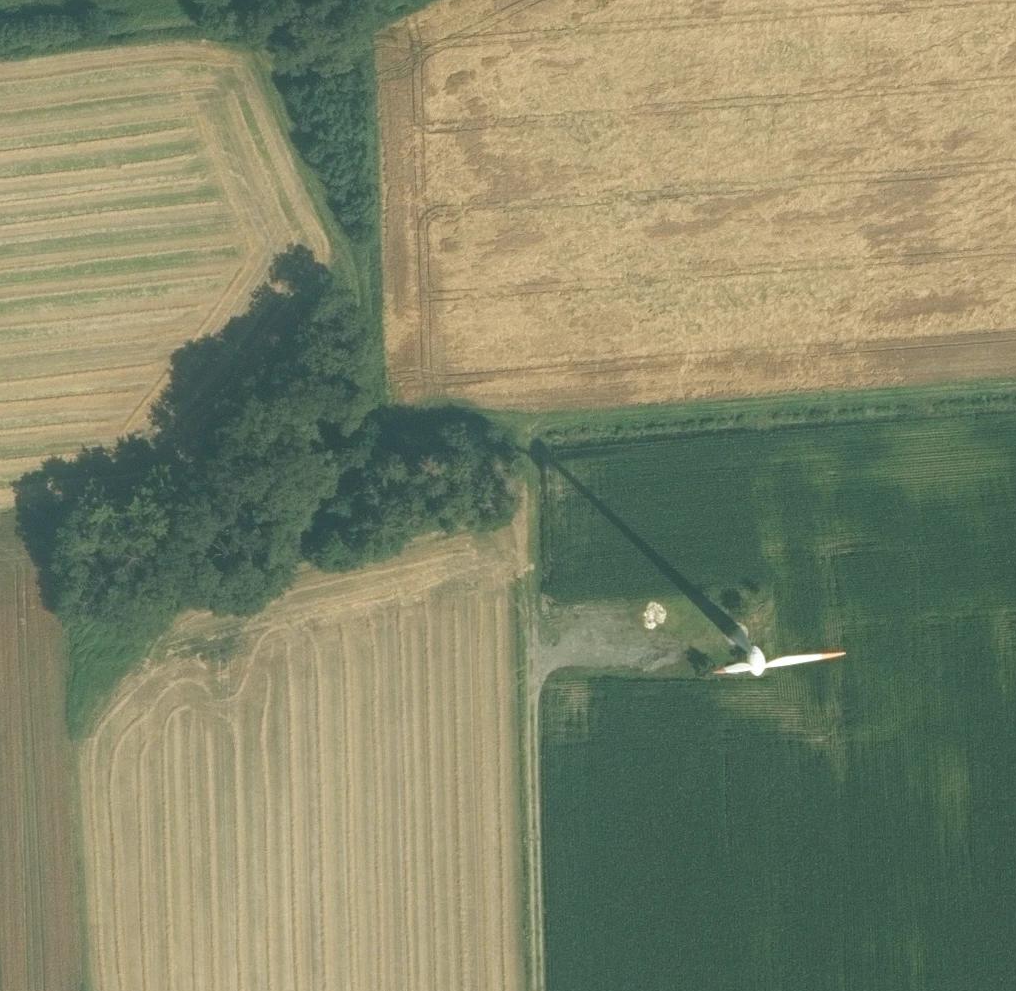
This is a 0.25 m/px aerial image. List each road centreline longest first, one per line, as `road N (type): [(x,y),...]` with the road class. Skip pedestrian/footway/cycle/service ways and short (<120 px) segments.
road 1 (track): [(545,990),(537,667),(598,638),(703,627)]

